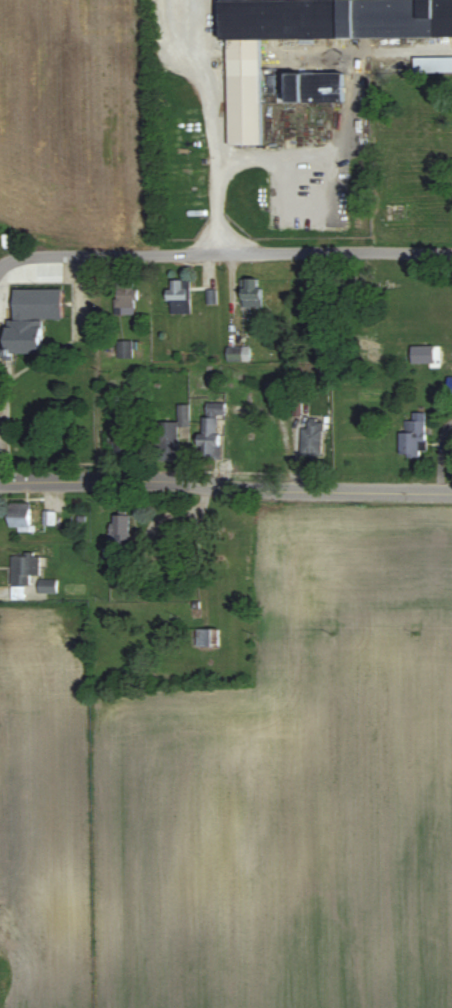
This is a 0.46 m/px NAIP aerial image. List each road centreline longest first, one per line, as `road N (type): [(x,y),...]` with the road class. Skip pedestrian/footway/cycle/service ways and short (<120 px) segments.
road 1 (residential): [(0,270),(19,260),(91,257),(451,254)]
road 2 (residential): [(0,482),(451,494)]

